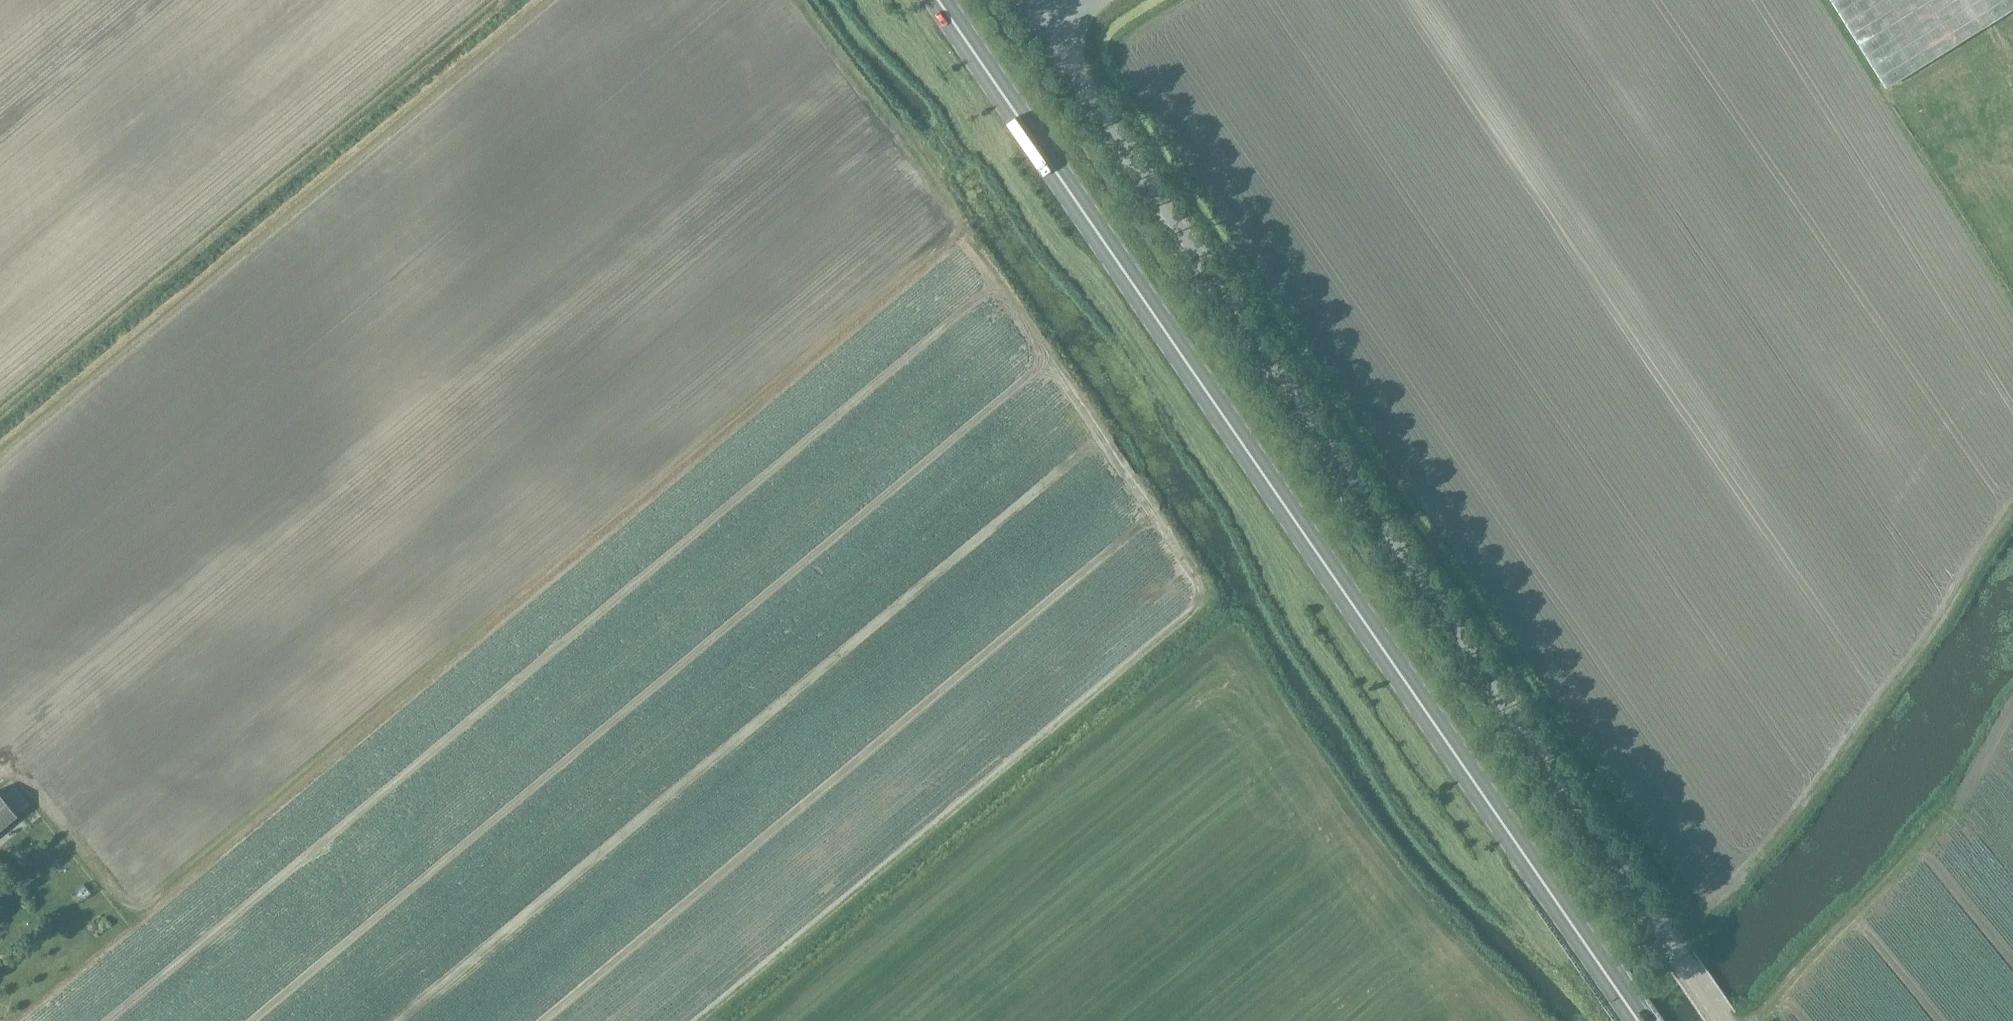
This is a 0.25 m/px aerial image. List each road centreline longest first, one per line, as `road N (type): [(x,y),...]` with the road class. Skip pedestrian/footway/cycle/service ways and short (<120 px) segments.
road 1 (primary): [(1641,1020),(942,0)]
road 2 (unclassified): [(1724,1020),(1045,29)]
road 3 (track): [(1748,1020),(1969,784),(2012,720)]

